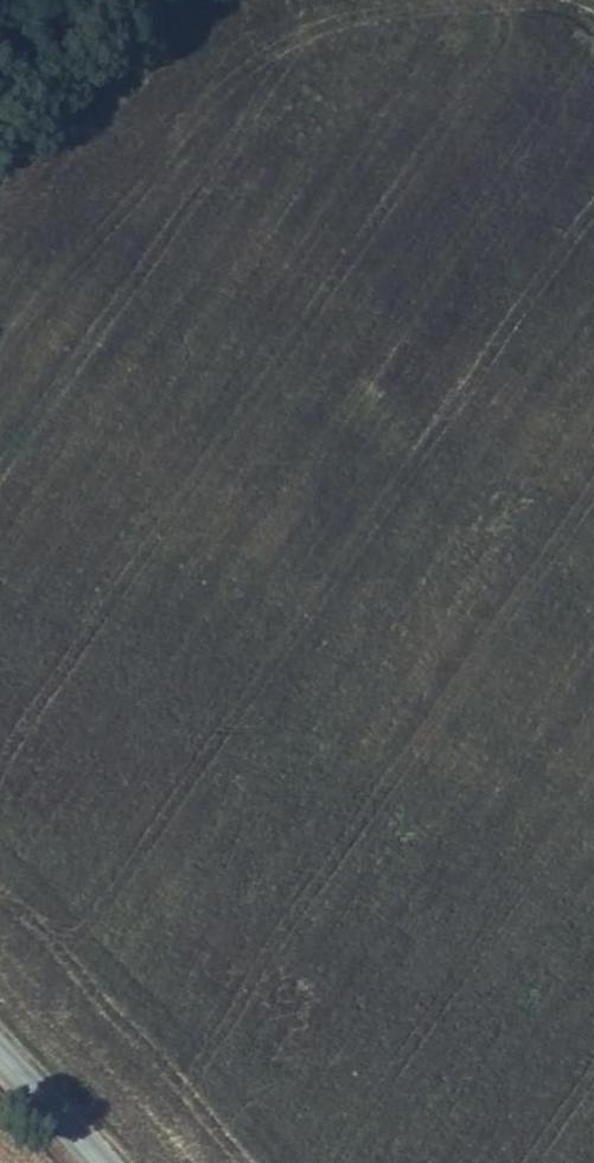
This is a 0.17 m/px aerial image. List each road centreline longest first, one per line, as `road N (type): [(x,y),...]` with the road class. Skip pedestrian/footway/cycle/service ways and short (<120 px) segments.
road 1 (tertiary): [(0,1057),(98,1162)]

